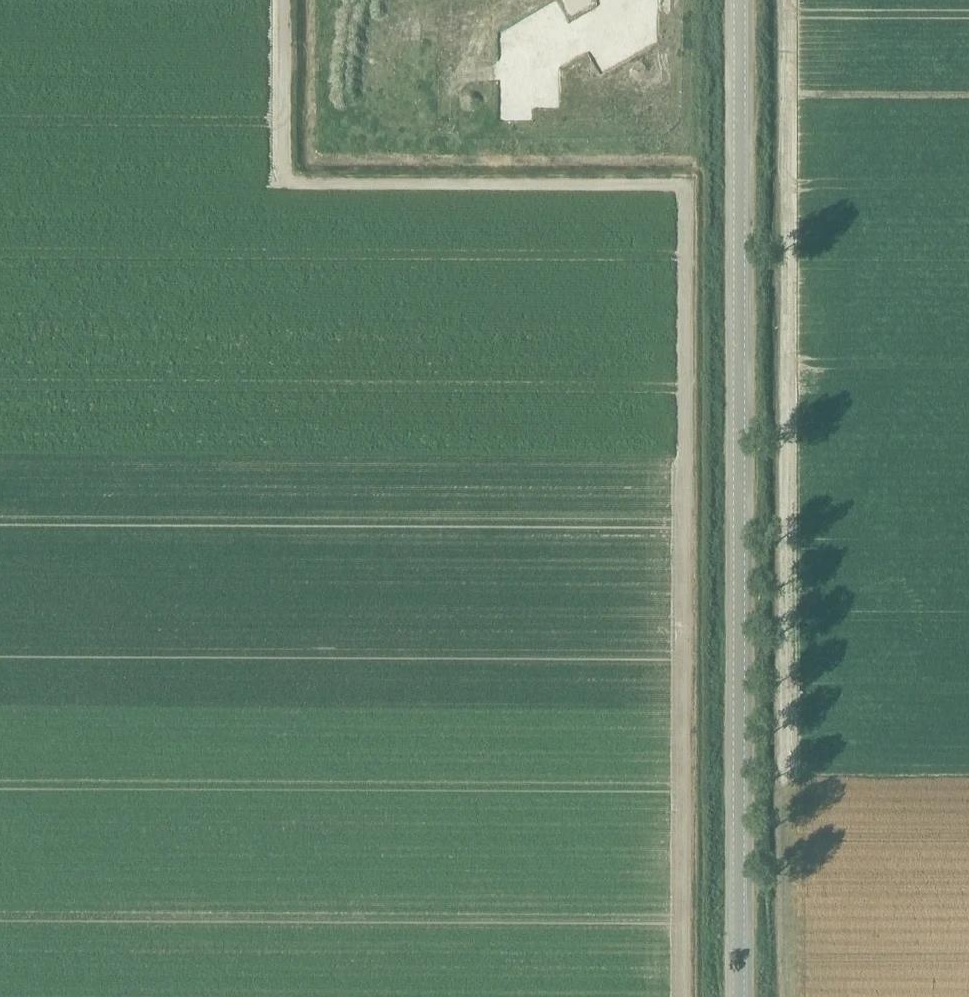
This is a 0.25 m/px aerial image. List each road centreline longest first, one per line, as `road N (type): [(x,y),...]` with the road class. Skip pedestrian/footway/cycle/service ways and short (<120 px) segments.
road 1 (unclassified): [(739,996),(739,0)]

